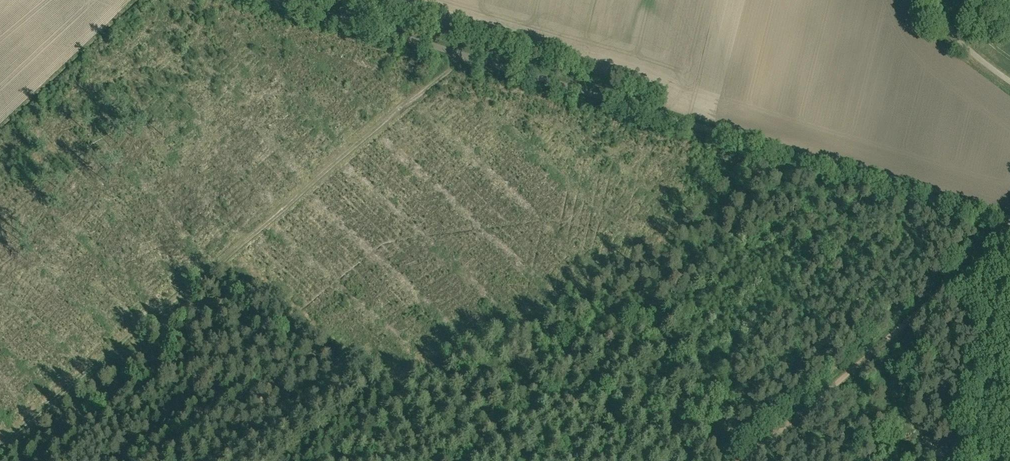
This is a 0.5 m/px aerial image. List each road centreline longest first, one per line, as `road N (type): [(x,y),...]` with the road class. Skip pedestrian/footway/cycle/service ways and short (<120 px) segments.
road 1 (unclassified): [(280,0),(1009,216)]
road 2 (track): [(463,54),(0,443)]
road 3 (track): [(1009,228),(736,460)]

